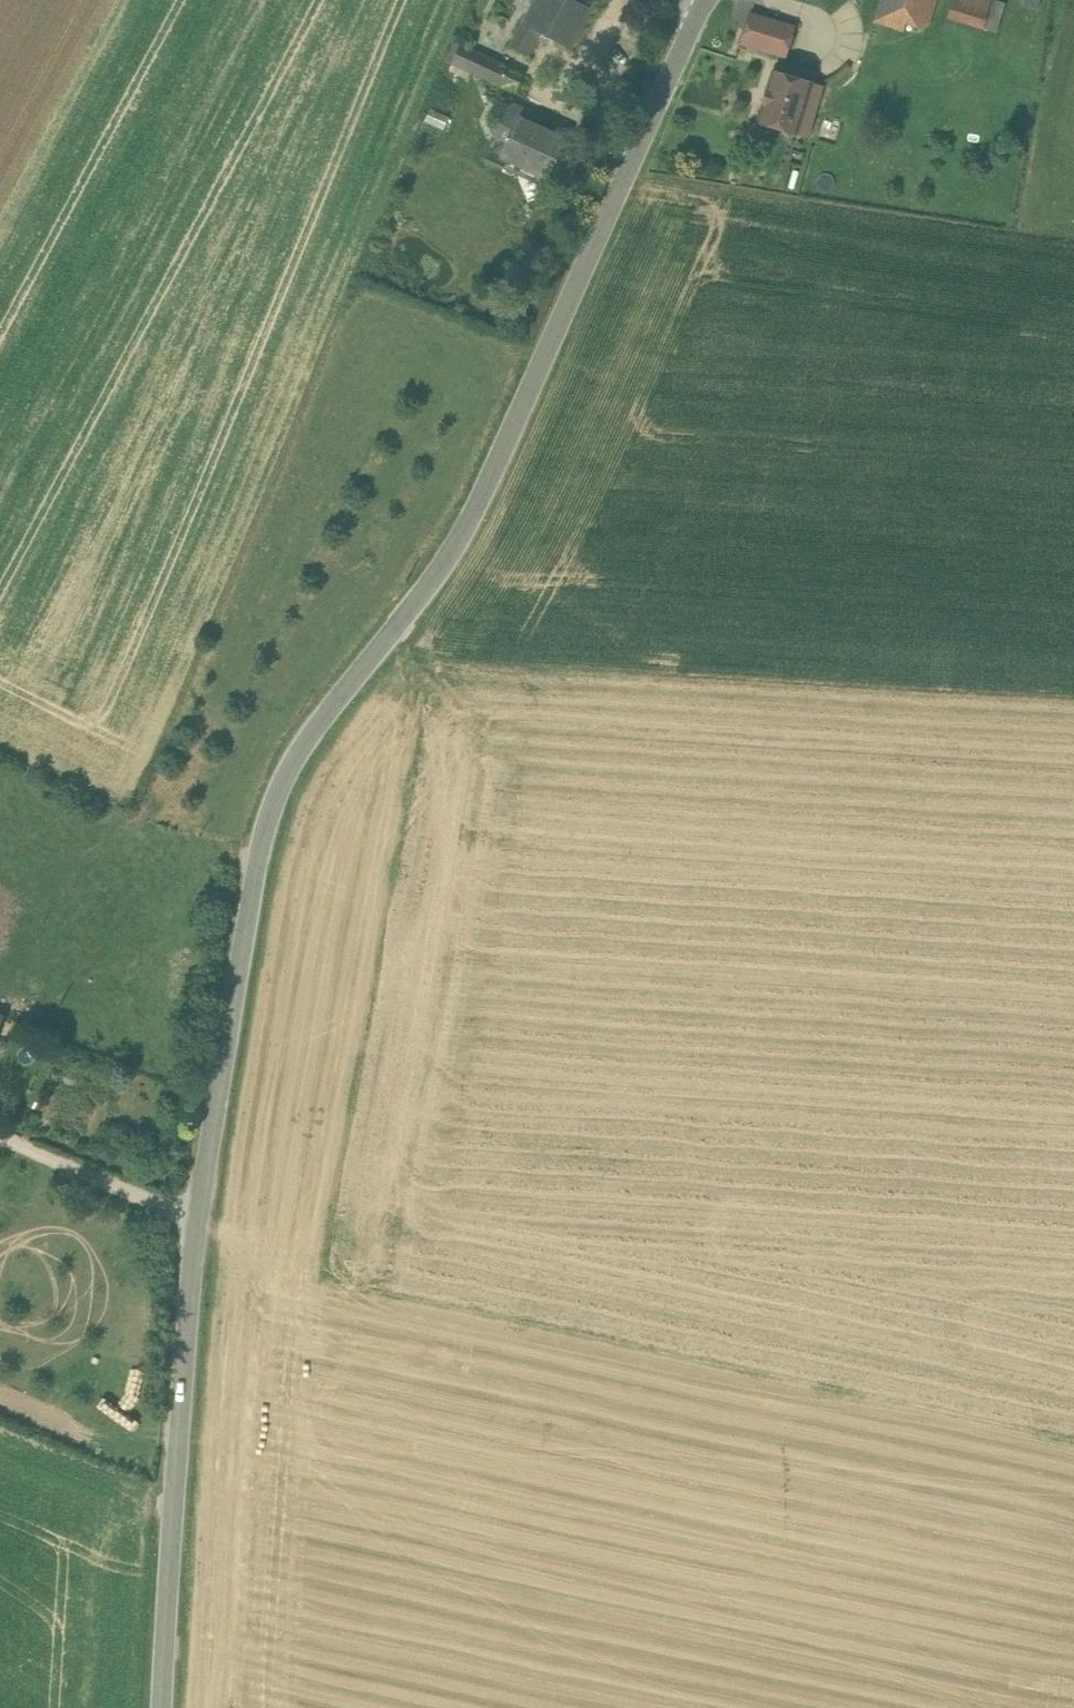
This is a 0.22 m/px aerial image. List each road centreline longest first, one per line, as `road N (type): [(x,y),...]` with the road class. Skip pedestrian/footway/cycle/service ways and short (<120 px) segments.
road 1 (tertiary): [(162,1707),(197,1213),(259,853),(294,752),(462,540),(700,0)]

